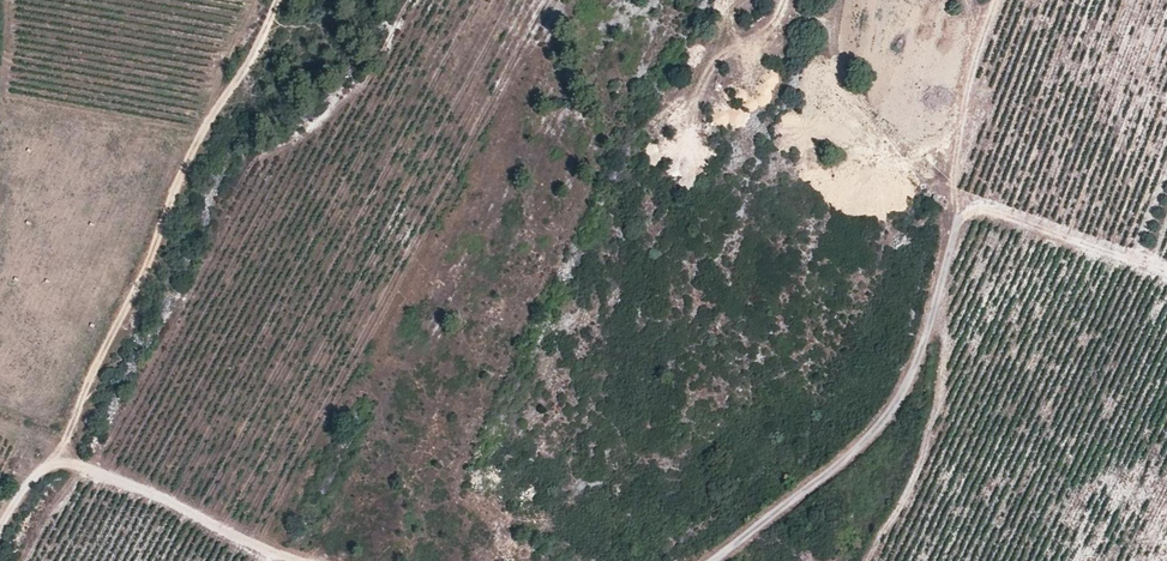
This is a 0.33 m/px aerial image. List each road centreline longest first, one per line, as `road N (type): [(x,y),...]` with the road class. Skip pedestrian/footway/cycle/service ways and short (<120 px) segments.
road 1 (track): [(722,560),(878,430),(925,340),(956,220),(983,212),(1009,218),(1166,273)]
road 2 (track): [(59,466),(78,403),(146,275),(209,125),(281,0)]
road 3 (track): [(0,526),(35,472),(59,466),(299,560)]
road 4 (track): [(996,0),(955,153),(956,220)]

